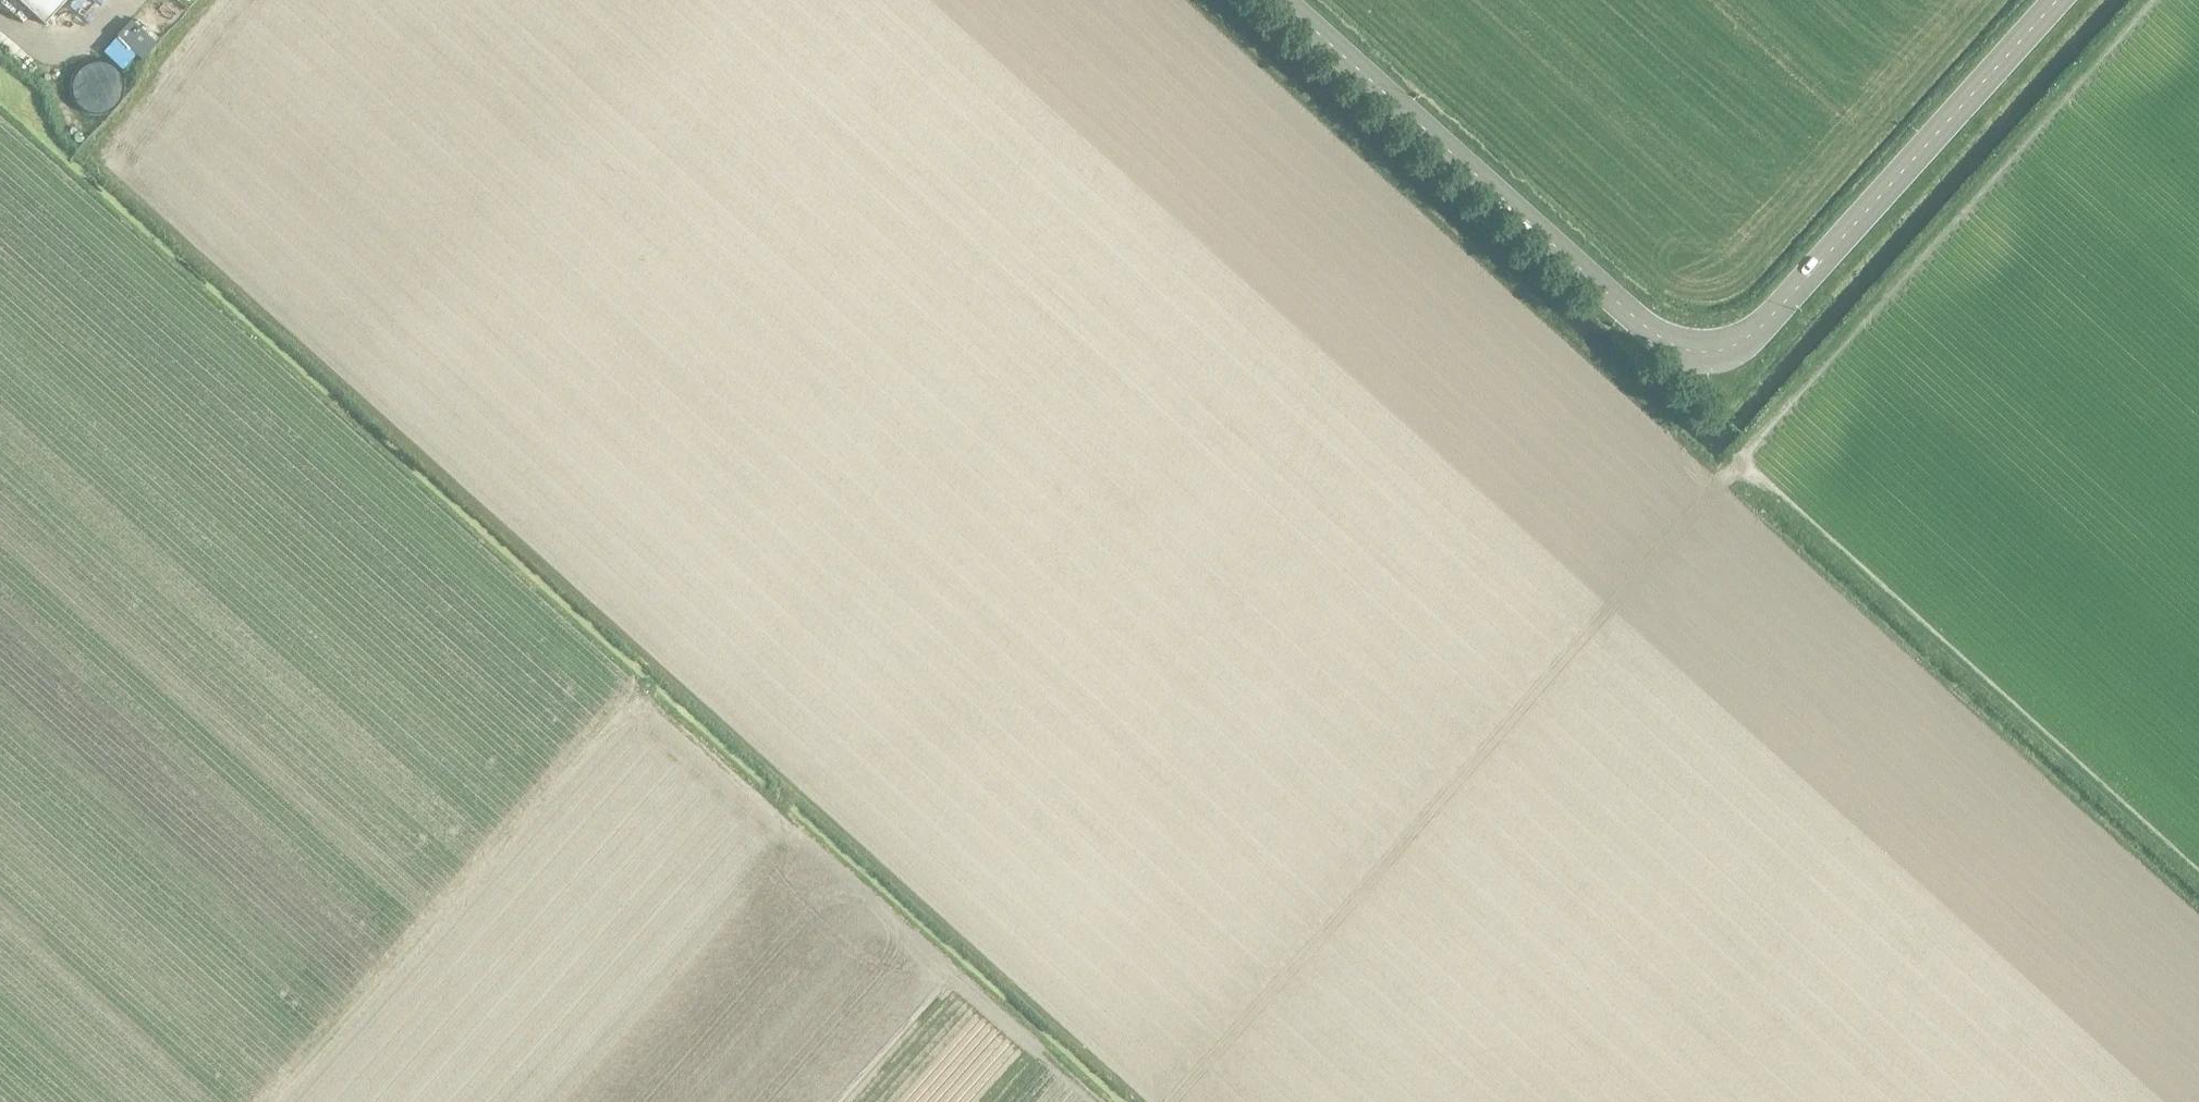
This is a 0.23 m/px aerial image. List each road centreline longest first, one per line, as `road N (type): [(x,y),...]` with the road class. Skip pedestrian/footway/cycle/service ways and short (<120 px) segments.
road 1 (tertiary): [(2057,0),(1755,328),(1720,351),(1674,345),(1284,0)]

